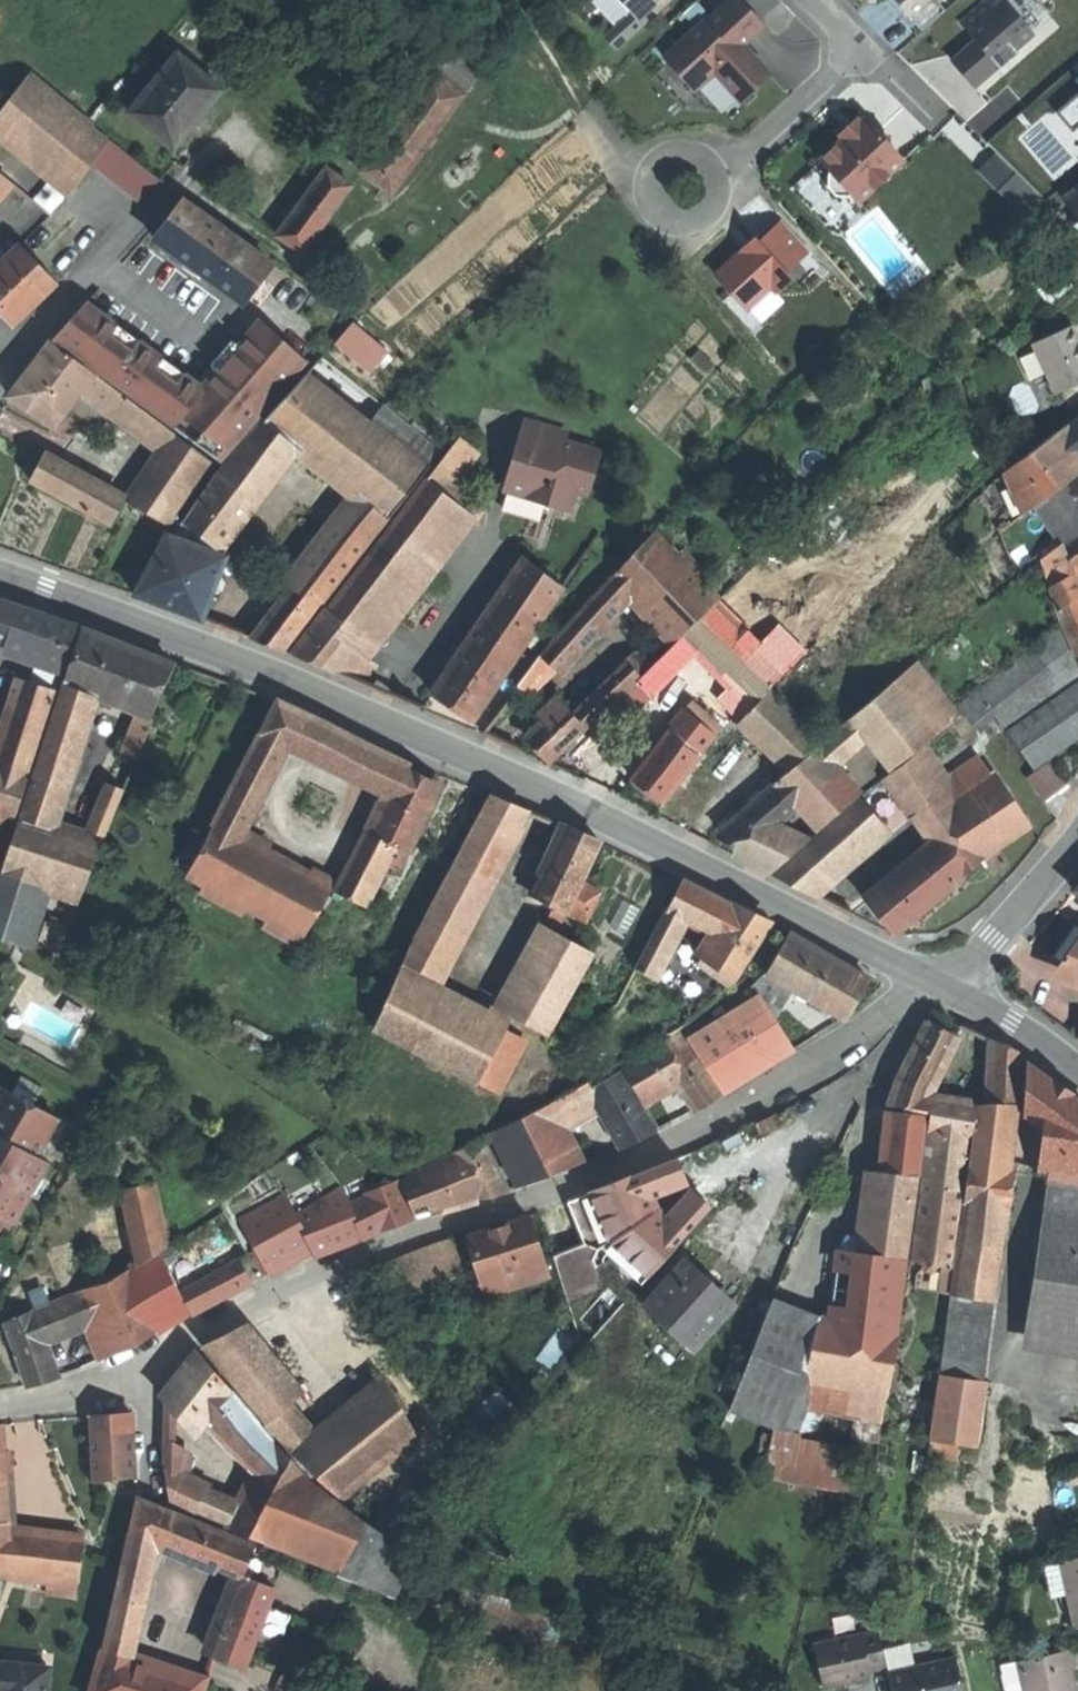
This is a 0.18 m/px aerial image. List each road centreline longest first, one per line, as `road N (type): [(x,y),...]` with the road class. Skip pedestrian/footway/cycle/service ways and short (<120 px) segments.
road 1 (tertiary): [(0,570),(264,665),(560,791),(942,978)]
road 2 (residential): [(0,1406),(68,1393),(269,1294),(539,1197),(712,1124),(821,1064),(910,999)]
road 3 (residential): [(682,189),(750,149),(863,49)]
road 4 (residential): [(15,356),(149,211)]
road 5 (tertiary): [(942,978),(981,948),(1077,841)]
road 6 (residential): [(910,999),(901,1038),(856,1090),(791,1141)]
road 7 (tertiary): [(1077,1071),(942,978)]

